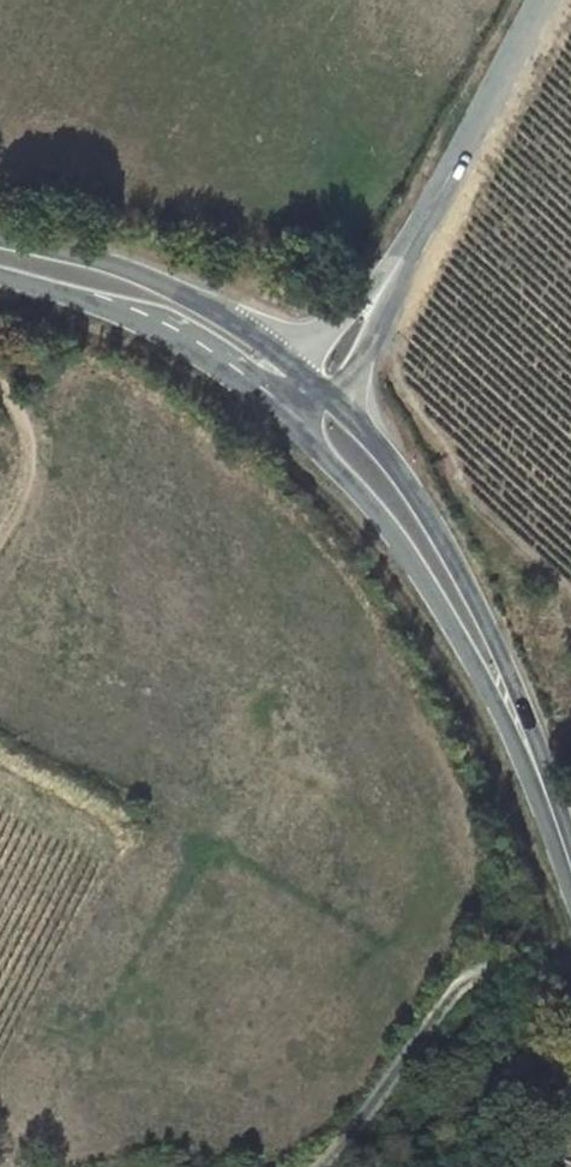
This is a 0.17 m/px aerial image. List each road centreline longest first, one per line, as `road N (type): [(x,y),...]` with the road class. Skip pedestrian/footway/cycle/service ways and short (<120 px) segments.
road 1 (tertiary): [(562,837),(530,731),(470,595),(376,451),(311,392)]
road 2 (tertiary): [(284,422),(389,537),(439,611),(562,837)]
road 3 (tertiary): [(311,392),(534,0)]
road 4 (tertiary): [(311,392),(210,312),(65,259),(0,245)]
road 5 (tertiary): [(0,283),(153,336),(284,422)]
road 6 (track): [(0,386),(26,432),(22,491),(0,527)]

